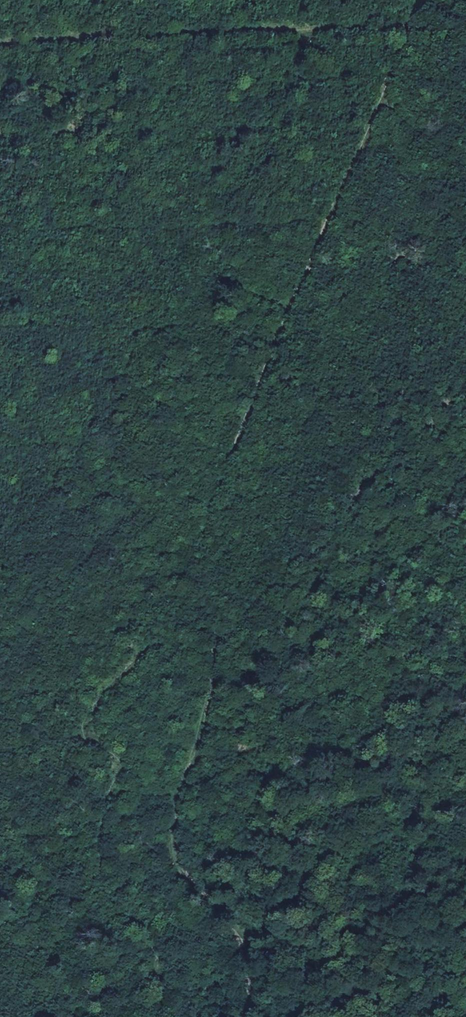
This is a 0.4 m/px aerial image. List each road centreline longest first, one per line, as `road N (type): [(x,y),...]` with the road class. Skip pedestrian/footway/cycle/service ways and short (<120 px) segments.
road 1 (track): [(422,0),(203,527),(213,638)]
road 2 (track): [(150,1016),(160,971),(148,937),(101,879),(101,815),(114,761),(90,734),(88,718),(142,649),(213,638)]
road 3 (track): [(0,39),(237,26),(409,29)]
road 4 (track): [(213,638),(173,813),(186,869),(243,930),(253,1016)]
road 5 (track): [(465,379),(213,638)]

